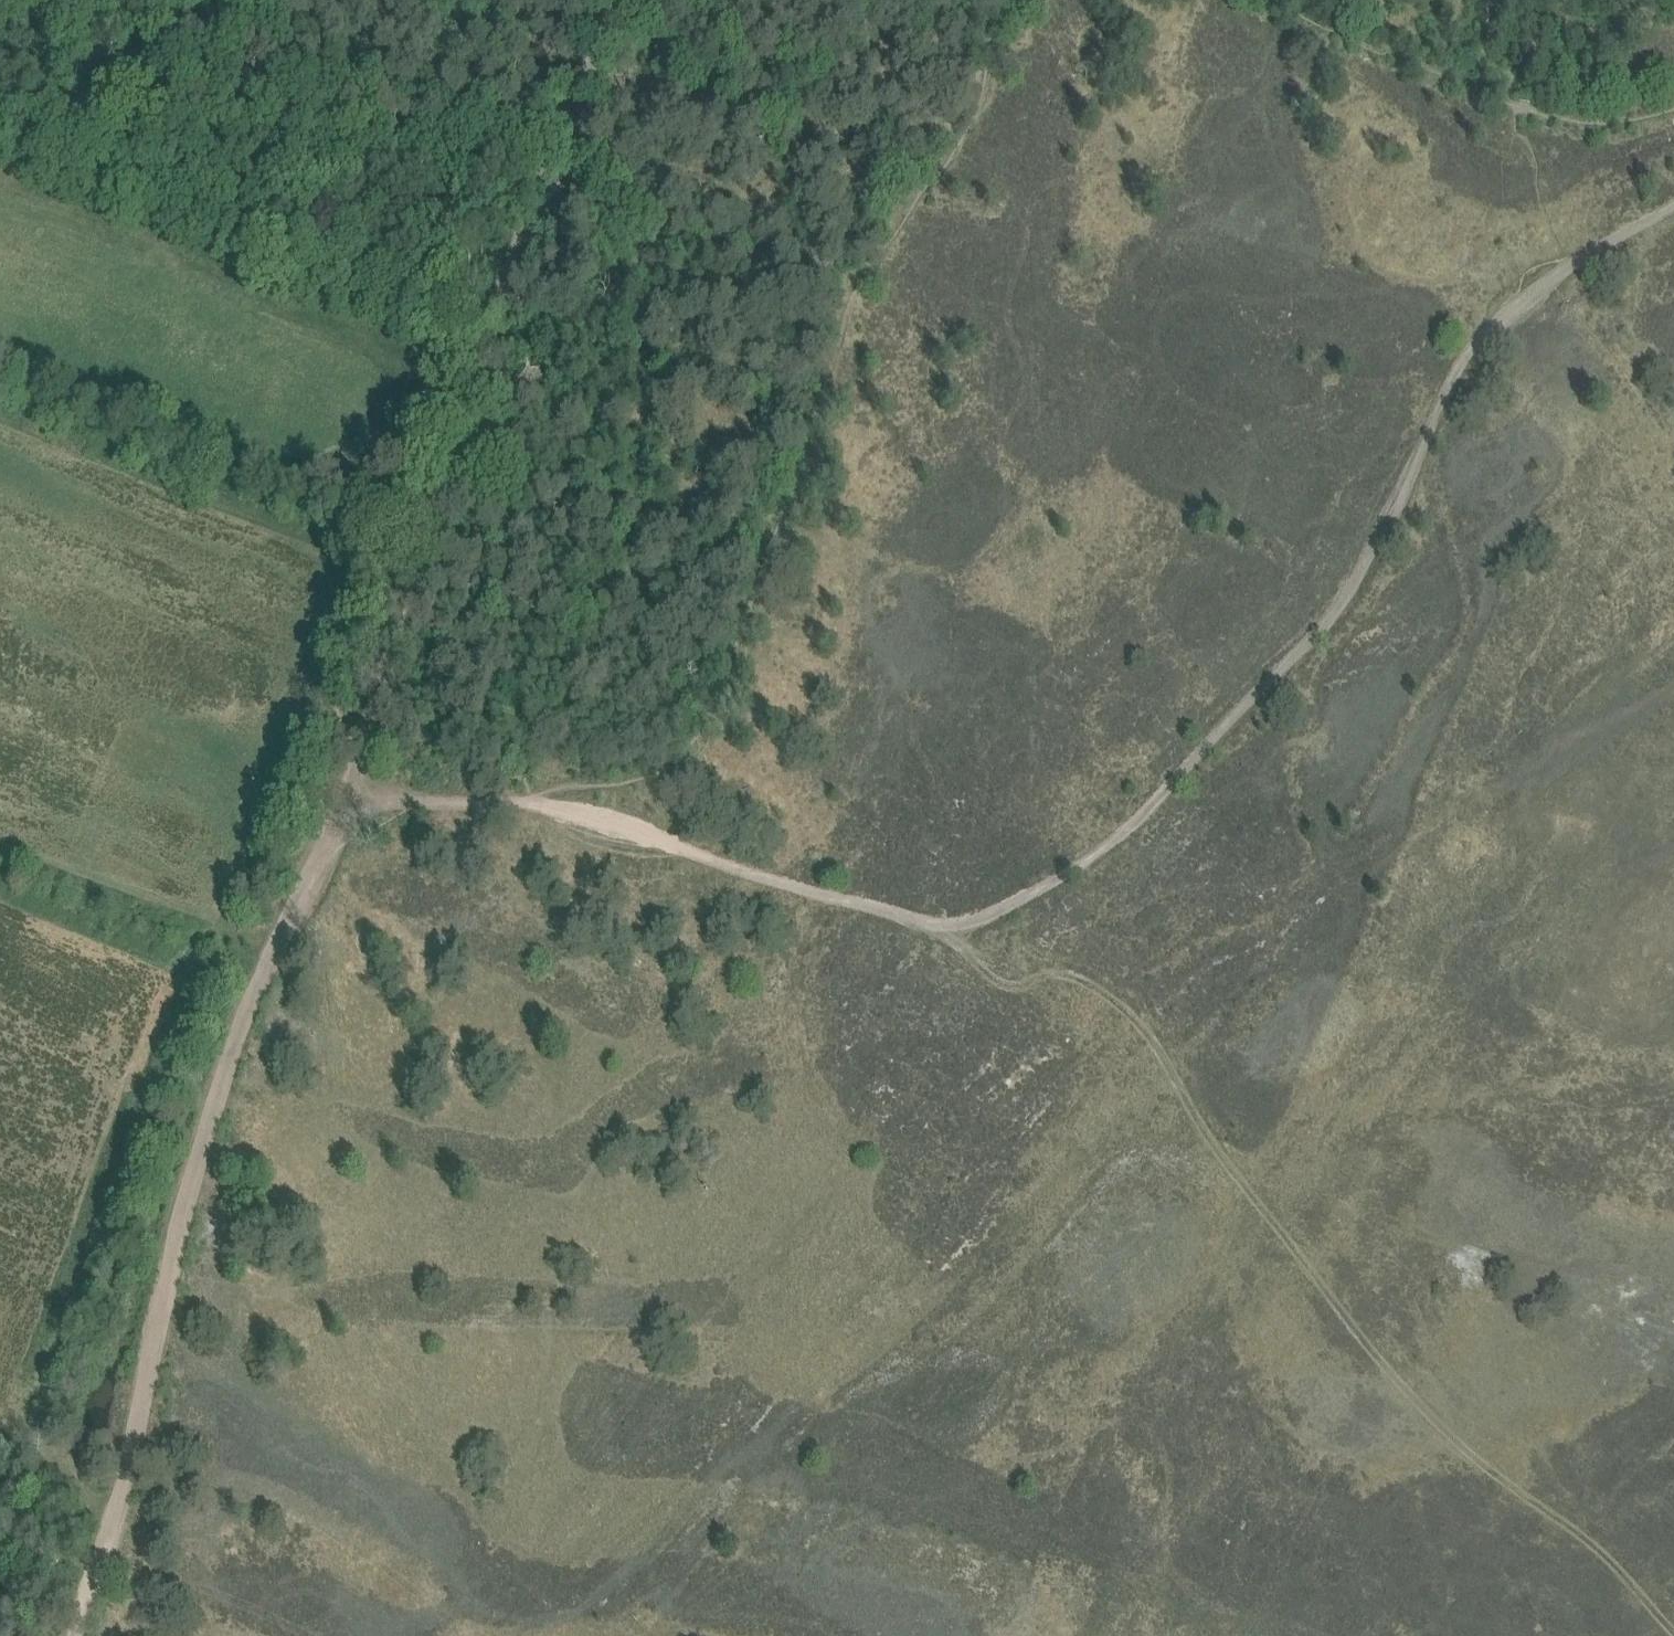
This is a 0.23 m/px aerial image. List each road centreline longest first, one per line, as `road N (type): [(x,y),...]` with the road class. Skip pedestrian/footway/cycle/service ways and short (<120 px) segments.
road 1 (track): [(341,801),(526,803),(612,816),(717,867),(936,928),(965,925),(1124,834),(1293,662),(1357,585),(1467,348),(1552,286)]
road 2 (track): [(123,1469),(93,1594),(73,1635)]
road 3 (track): [(1673,204),(1552,286)]

